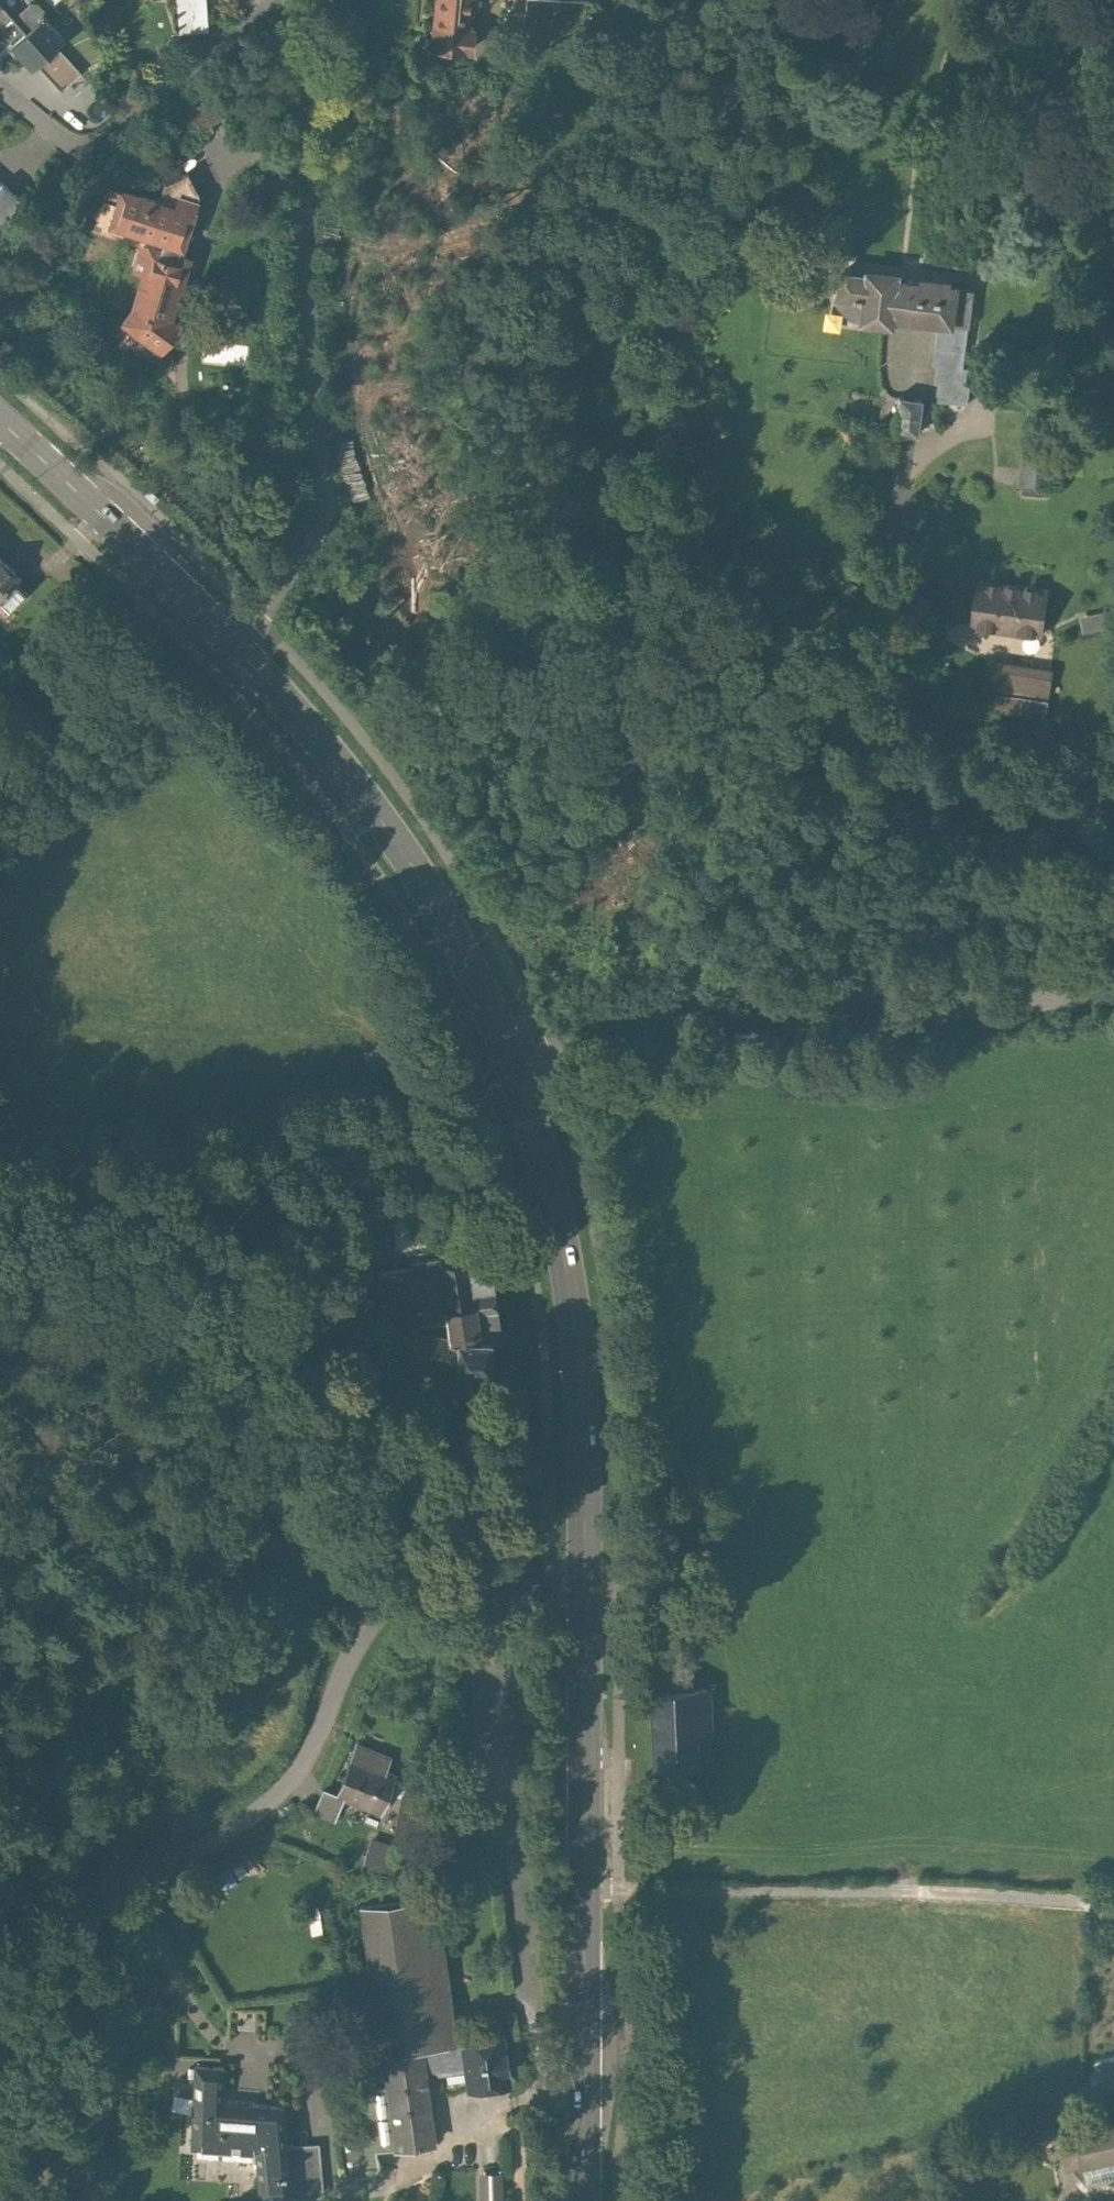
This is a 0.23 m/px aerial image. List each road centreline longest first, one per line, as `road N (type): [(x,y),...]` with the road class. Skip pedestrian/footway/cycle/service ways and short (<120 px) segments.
road 1 (unclassified): [(0,1931),(142,1884),(271,1805),(313,1757),(333,1699),(380,1615),(418,1591),(586,1591)]
road 2 (residential): [(231,642),(320,528),(307,13)]
road 3 (residential): [(1113,989),(938,1011),(696,1015),(510,1063)]
road 4 (primary): [(584,2200),(586,1591)]
road 5 (primary): [(586,1591),(574,1312),(545,1173),(510,1063)]
road 6 (primary): [(510,1063),(447,926),(382,822),(231,642)]
road 7 (residential): [(0,100),(53,139),(120,155),(307,13)]
road 8 (primary): [(231,642),(0,423)]

